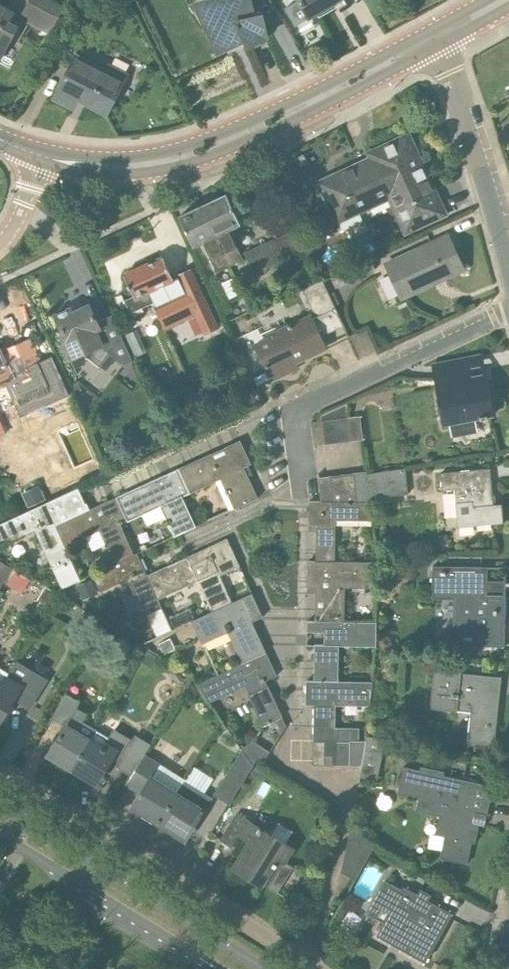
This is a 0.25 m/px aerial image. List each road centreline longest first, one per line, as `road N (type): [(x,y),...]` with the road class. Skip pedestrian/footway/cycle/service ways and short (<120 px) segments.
road 1 (tertiary): [(36,155),(75,165),(186,158),(439,39)]
road 2 (residential): [(295,953),(0,776)]
road 3 (residential): [(304,500),(294,415),(508,312)]
road 4 (secondary): [(267,968),(0,806)]
road 5 (residential): [(295,953),(332,888),(344,801),(297,764),(298,728)]
road 6 (secondary): [(0,838),(217,968)]
road 7 (residential): [(508,254),(439,39)]

